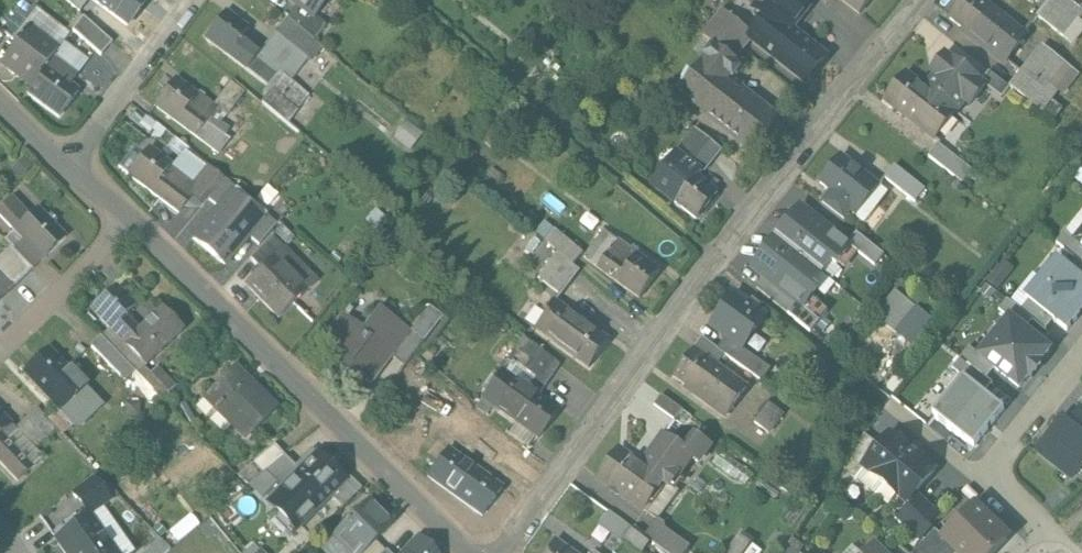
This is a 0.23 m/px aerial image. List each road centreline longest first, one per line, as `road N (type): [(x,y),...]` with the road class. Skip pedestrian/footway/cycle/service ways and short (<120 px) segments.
road 1 (residential): [(920,0),(714,259),(508,552)]
road 2 (residential): [(130,220),(477,552)]
road 3 (residential): [(1081,360),(983,483),(1035,528),(1047,550)]
road 4 (residential): [(66,166),(193,0)]
road 5 (residential): [(0,348),(130,220)]

